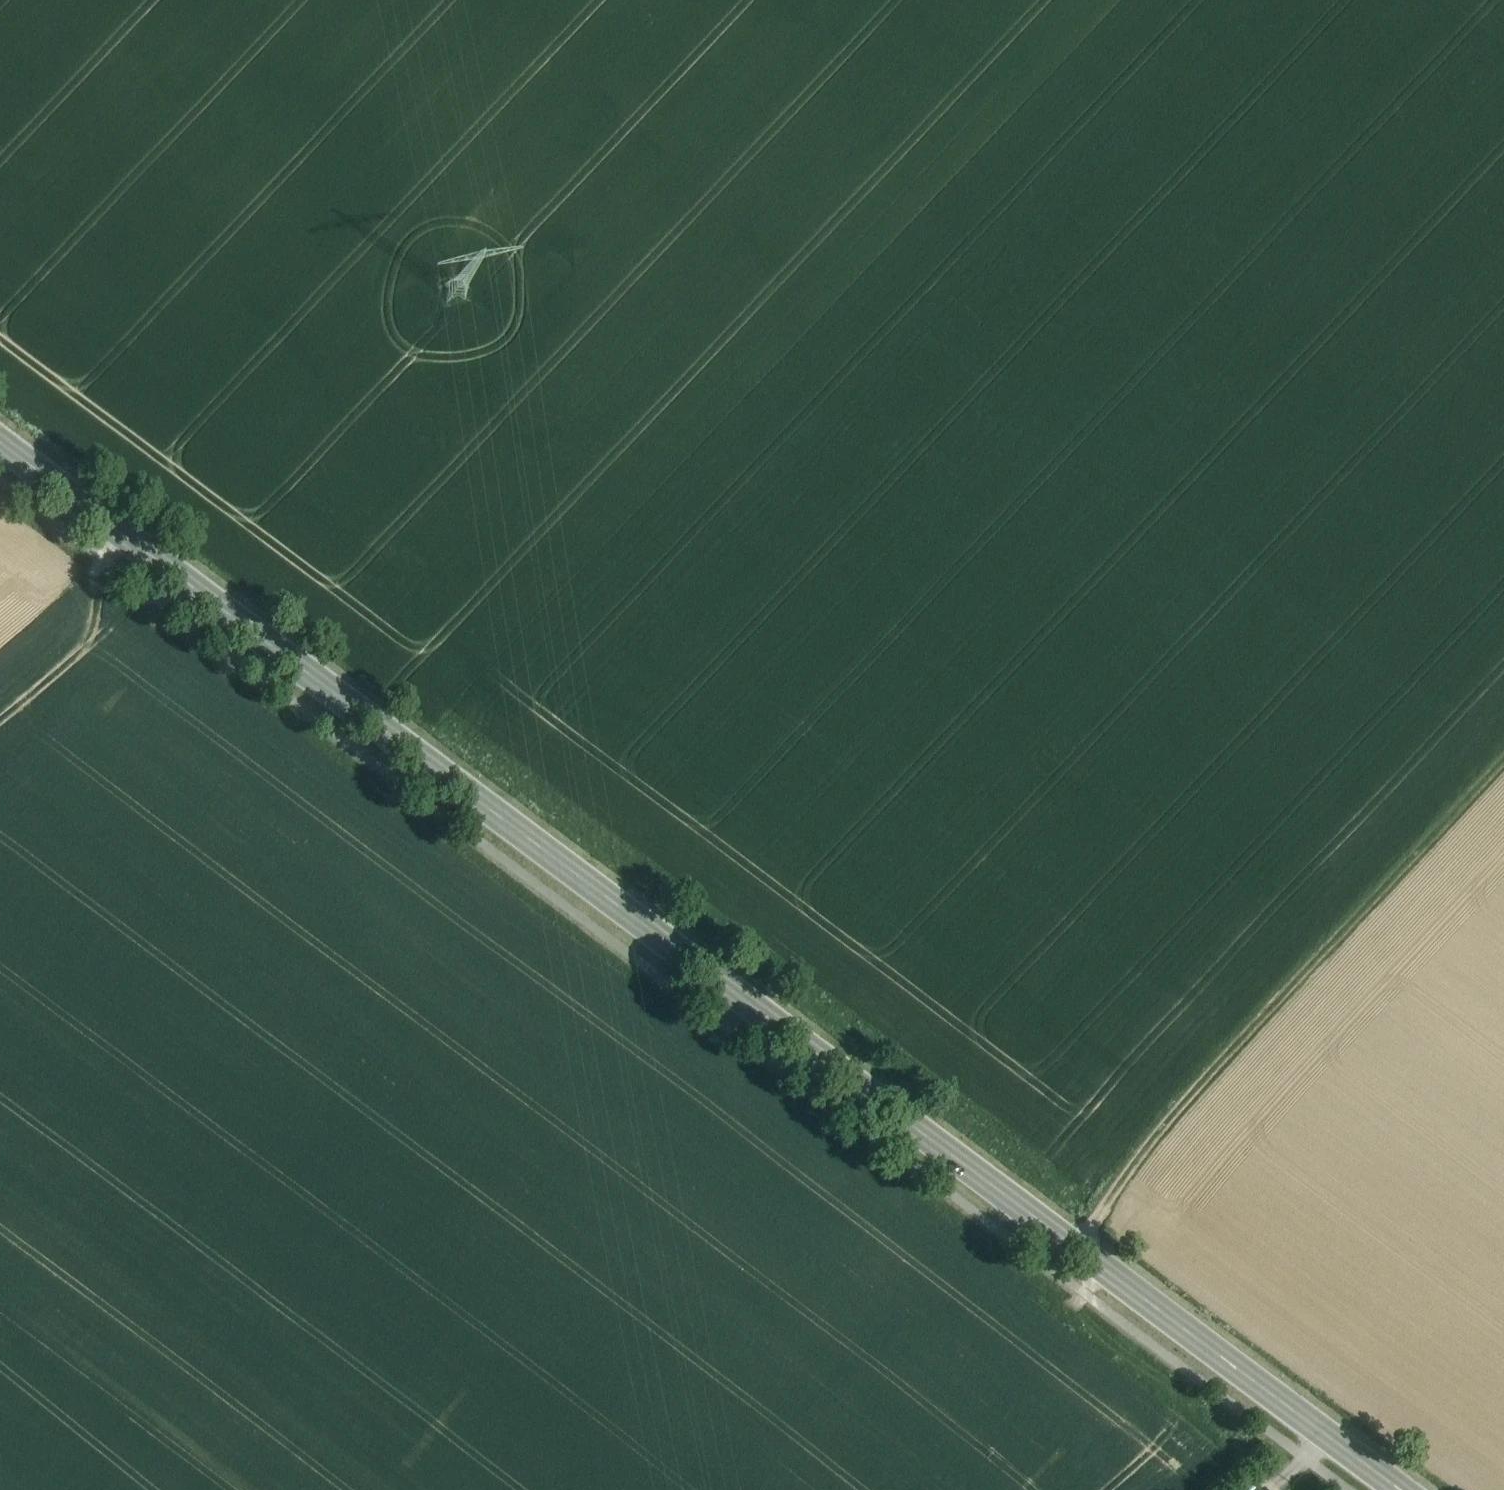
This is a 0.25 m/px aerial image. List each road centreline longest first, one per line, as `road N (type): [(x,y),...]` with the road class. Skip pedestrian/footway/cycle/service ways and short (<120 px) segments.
road 1 (primary): [(0,440),(1399,1489)]

